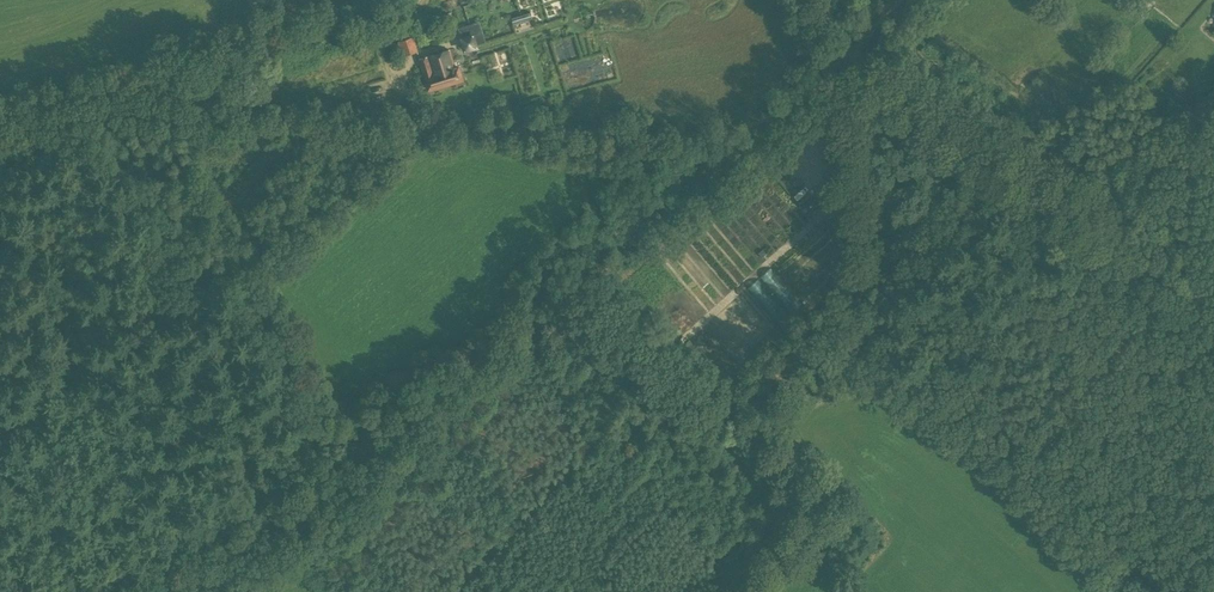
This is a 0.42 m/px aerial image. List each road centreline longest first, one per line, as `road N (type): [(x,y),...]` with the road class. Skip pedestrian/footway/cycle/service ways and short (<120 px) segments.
road 1 (track): [(0,127),(60,115),(204,110),(662,135),(750,131)]
road 2 (track): [(199,591),(572,282)]
road 3 (track): [(1213,306),(840,55)]
road 4 (track): [(572,282),(750,131)]

